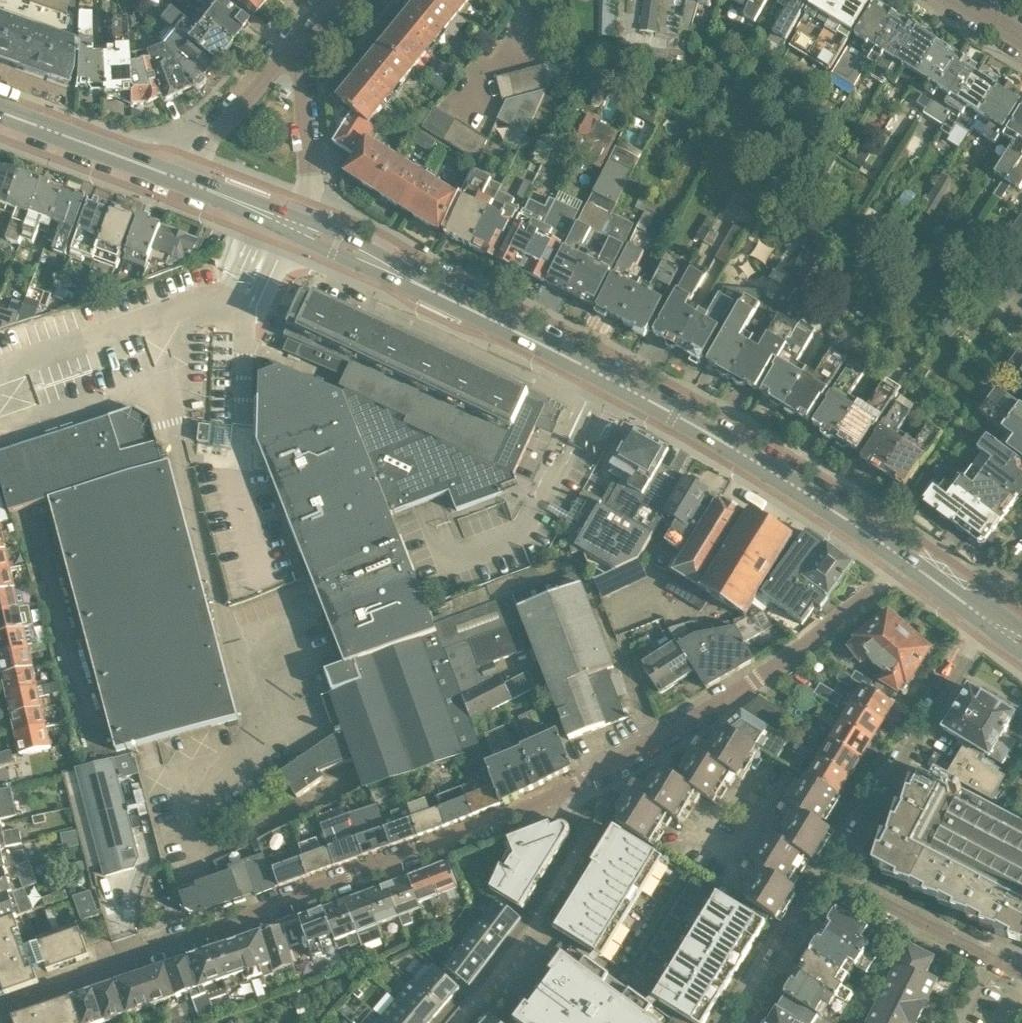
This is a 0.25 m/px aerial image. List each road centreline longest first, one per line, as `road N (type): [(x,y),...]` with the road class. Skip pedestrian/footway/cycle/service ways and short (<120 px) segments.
road 1 (residential): [(906,558),(754,680),(538,803),(0,1006)]
road 2 (primary): [(906,558),(717,439),(291,226)]
road 3 (residential): [(989,620),(833,875)]
road 4 (residential): [(1021,974),(833,875)]
road 5 (primary): [(183,182),(0,113)]
road 6 (residential): [(291,226),(309,176),(298,37)]
road 7 (residential): [(298,37),(183,182)]
road 8 (residential): [(833,875),(740,1022)]

